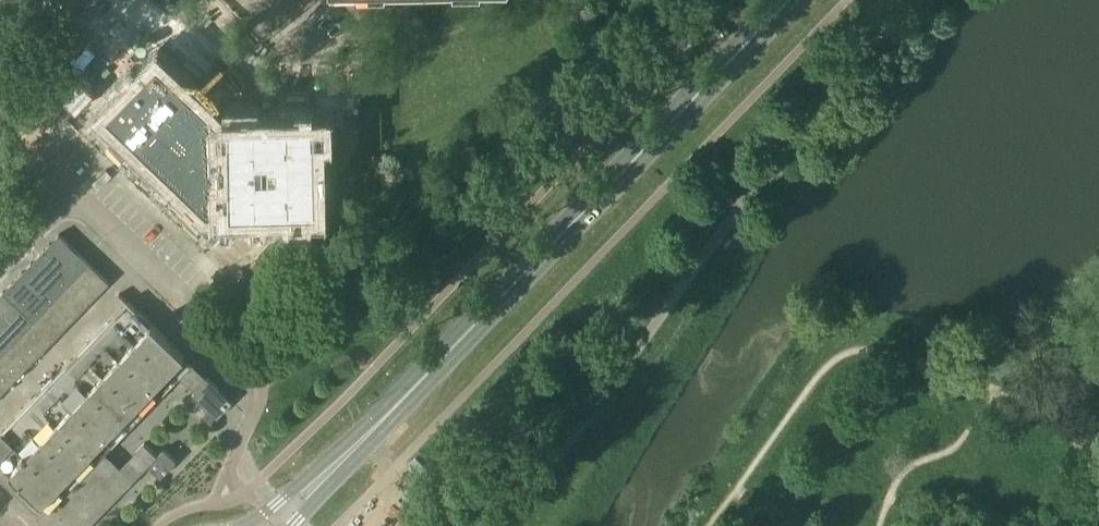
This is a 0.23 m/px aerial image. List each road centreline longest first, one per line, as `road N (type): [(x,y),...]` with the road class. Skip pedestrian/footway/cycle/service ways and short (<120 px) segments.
road 1 (tertiary): [(350,448),(791,0)]
road 2 (residential): [(0,144),(18,150),(92,213),(185,306)]
road 3 (tertiary): [(350,448),(309,469),(248,523)]

